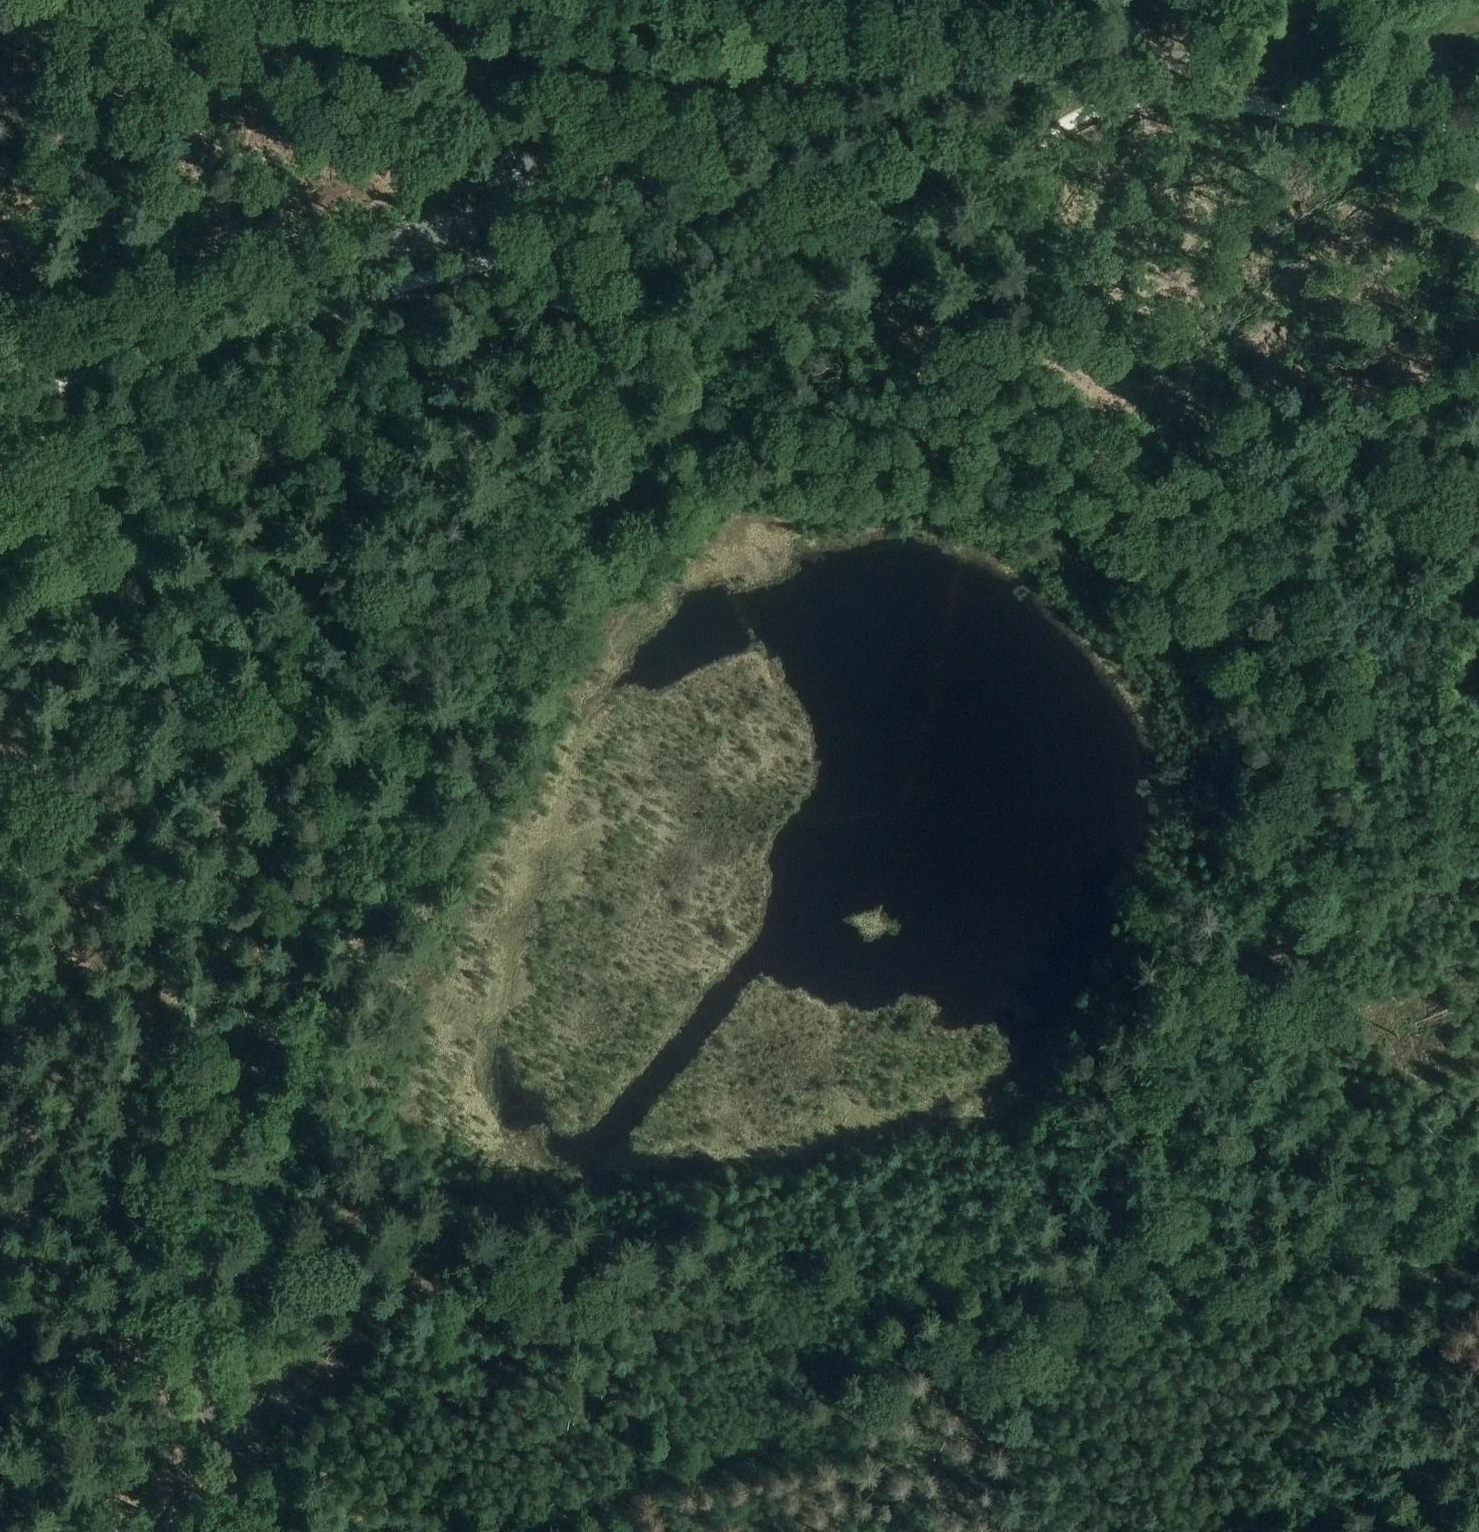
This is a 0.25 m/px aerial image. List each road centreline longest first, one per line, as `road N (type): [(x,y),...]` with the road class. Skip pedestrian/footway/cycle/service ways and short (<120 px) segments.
road 1 (tertiary): [(250,1531),(202,1379),(201,1302),(226,1165),(294,961),(290,884),(259,744),(123,509),(67,336),(528,205)]
road 2 (tertiary): [(528,205),(1077,58),(1478,87)]
road 3 (unclassified): [(419,0),(467,17),(484,45),(528,205)]

